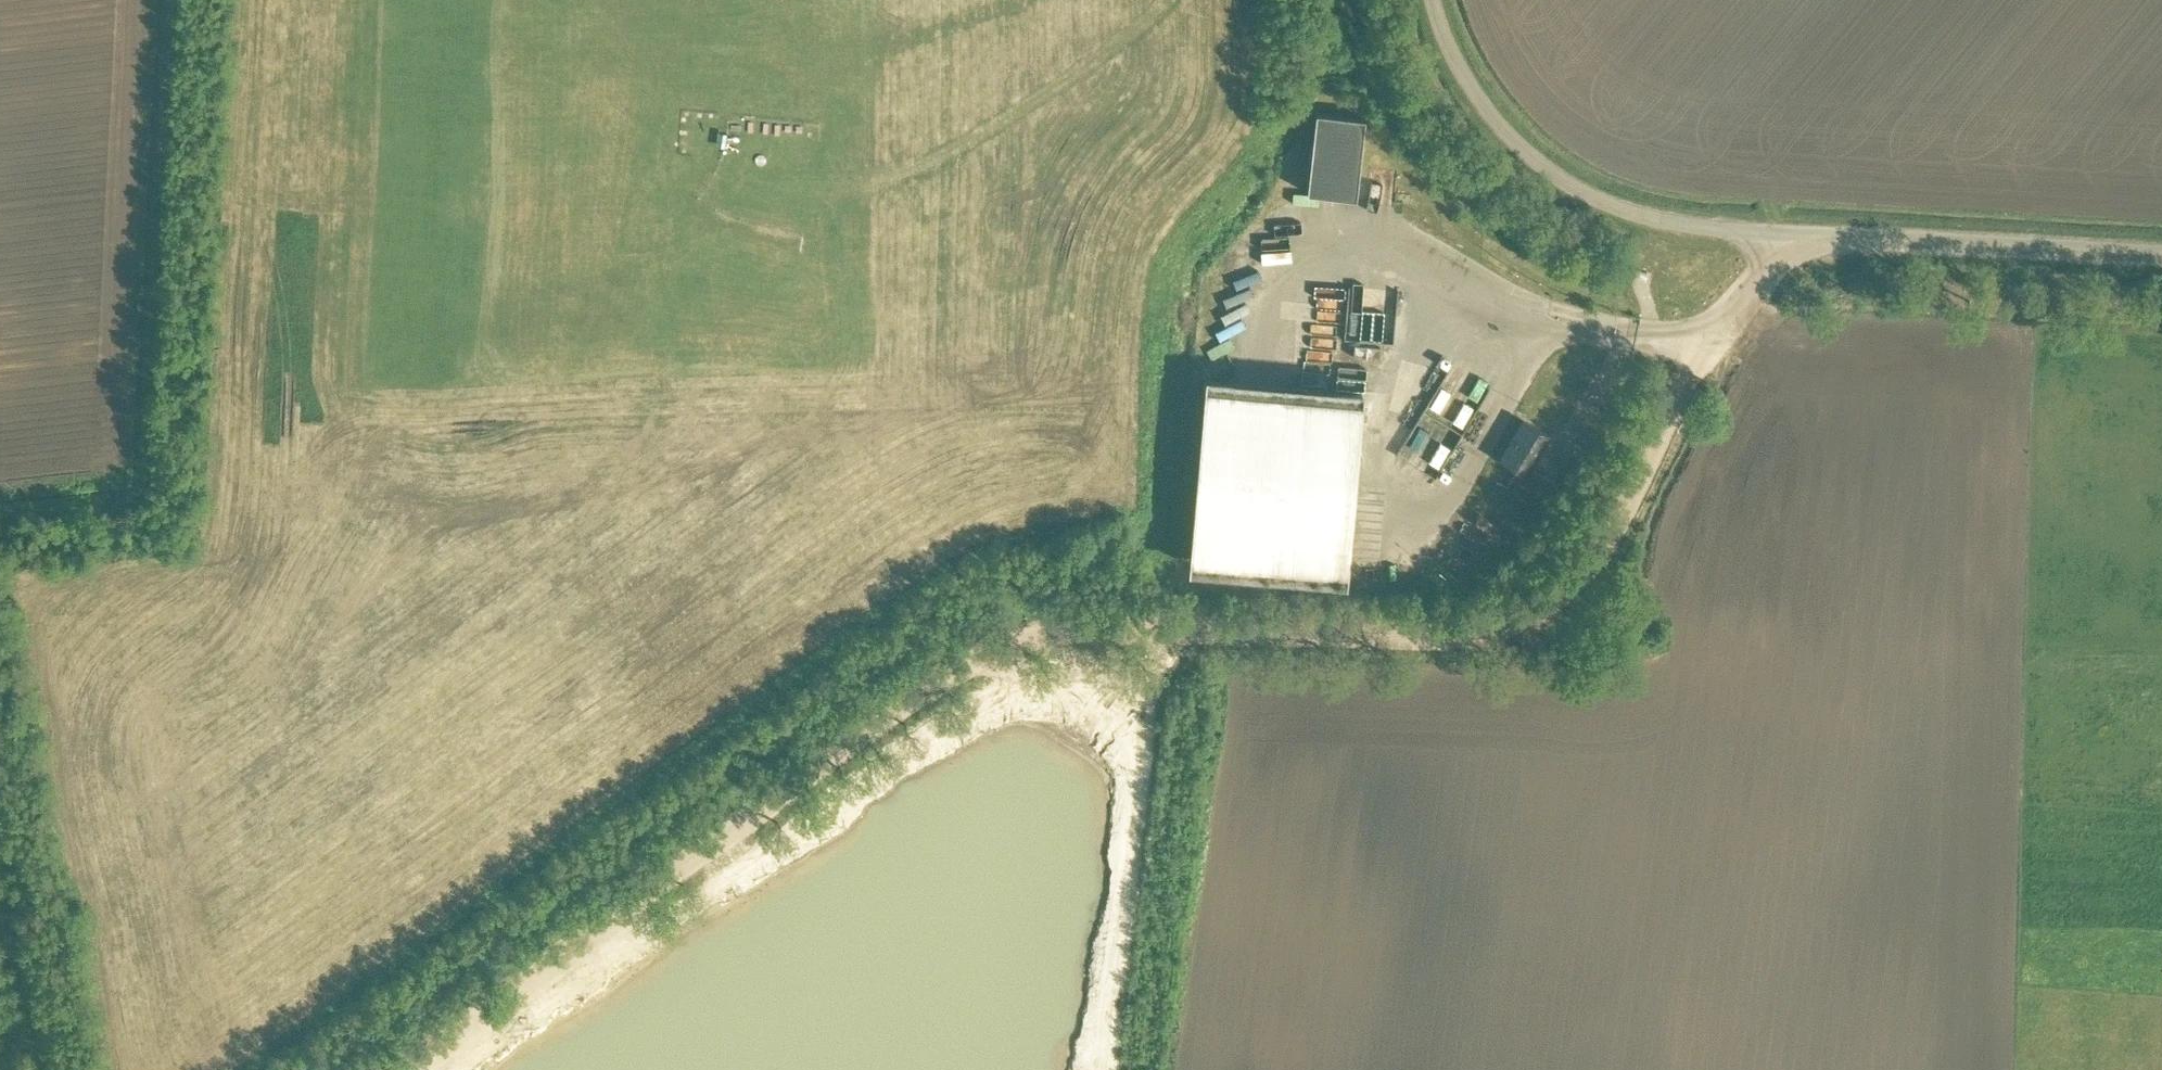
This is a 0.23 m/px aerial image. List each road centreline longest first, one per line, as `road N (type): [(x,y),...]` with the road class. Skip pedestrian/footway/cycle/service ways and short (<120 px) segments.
road 1 (unclassified): [(2161,254),(1795,234),(1642,215),(1564,181),(1526,152),(1447,45),(1431,0)]

